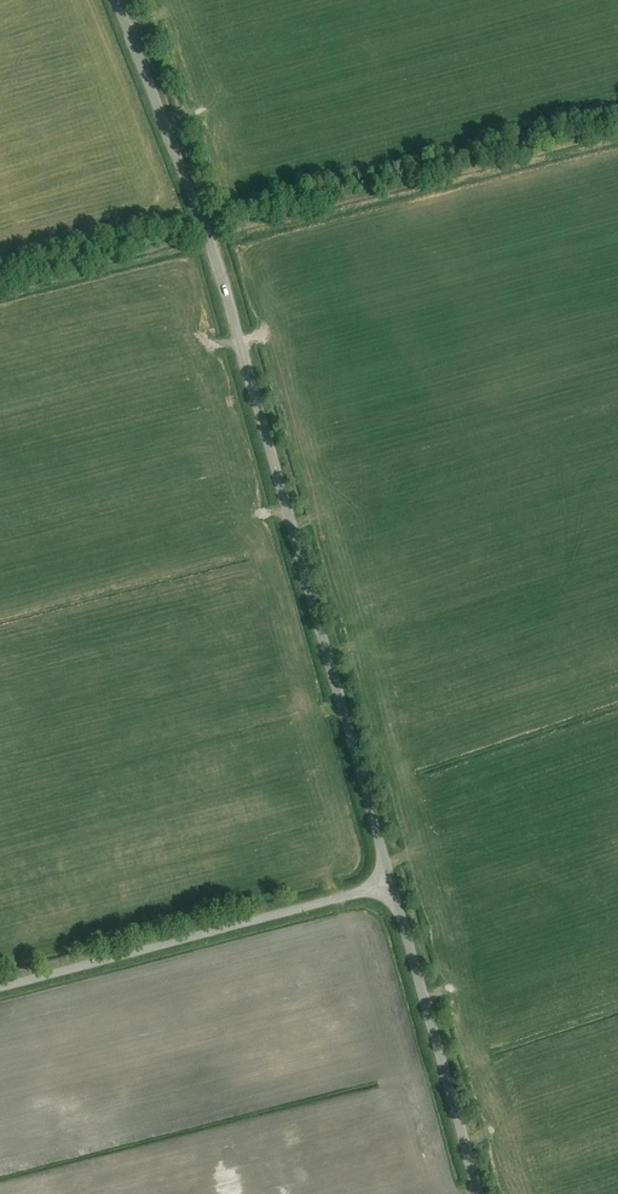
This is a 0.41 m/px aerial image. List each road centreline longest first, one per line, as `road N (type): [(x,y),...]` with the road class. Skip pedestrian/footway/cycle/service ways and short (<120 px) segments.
road 1 (unclassified): [(391,883),(208,238),(116,0)]
road 2 (track): [(208,238),(617,134)]
road 3 (unclassified): [(0,987),(391,883)]
road 4 (unclassified): [(479,1193),(391,883)]

